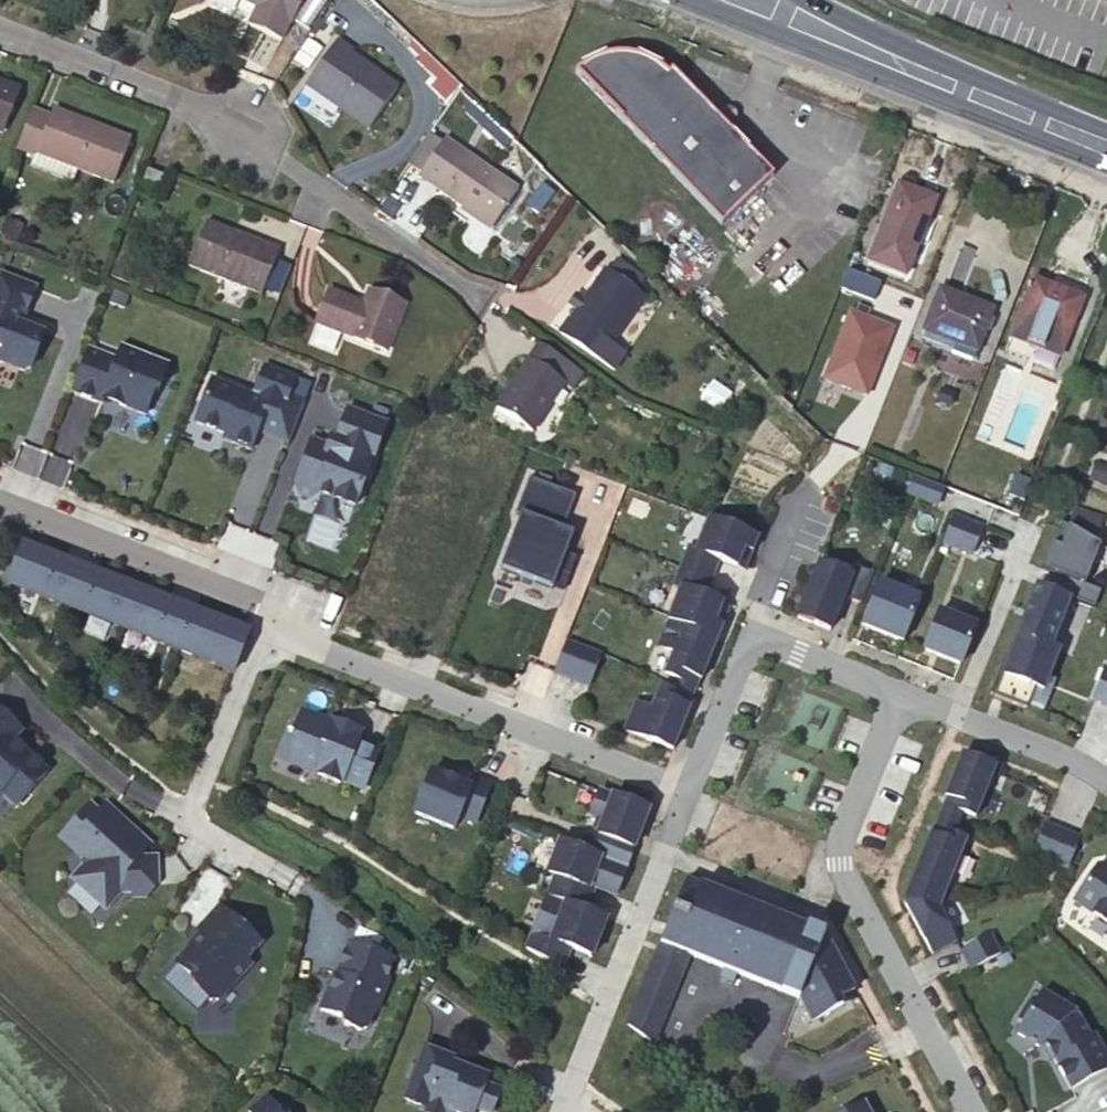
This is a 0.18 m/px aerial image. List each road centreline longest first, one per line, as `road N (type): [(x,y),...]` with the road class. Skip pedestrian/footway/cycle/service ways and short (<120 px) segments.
road 1 (residential): [(0,34),(185,106),(478,297)]
road 2 (residential): [(896,684),(834,859),(969,1111)]
road 3 (residential): [(269,602),(321,646),(679,787)]
road 4 (residential): [(679,787),(551,1111)]
road 5 (residential): [(679,787),(750,629),(896,684)]
road 6 (primary): [(686,0),(933,93),(985,97)]
road 7 (residential): [(269,602),(189,825),(257,862)]
road 8 (residential): [(0,502),(269,602)]
road 9 (primary): [(985,97),(938,63),(811,0)]
road 10 (residential): [(959,711),(1030,528)]
road 11 (residential): [(959,711),(1075,760),(1106,782)]
road 12 (primary): [(985,97),(1106,145)]

